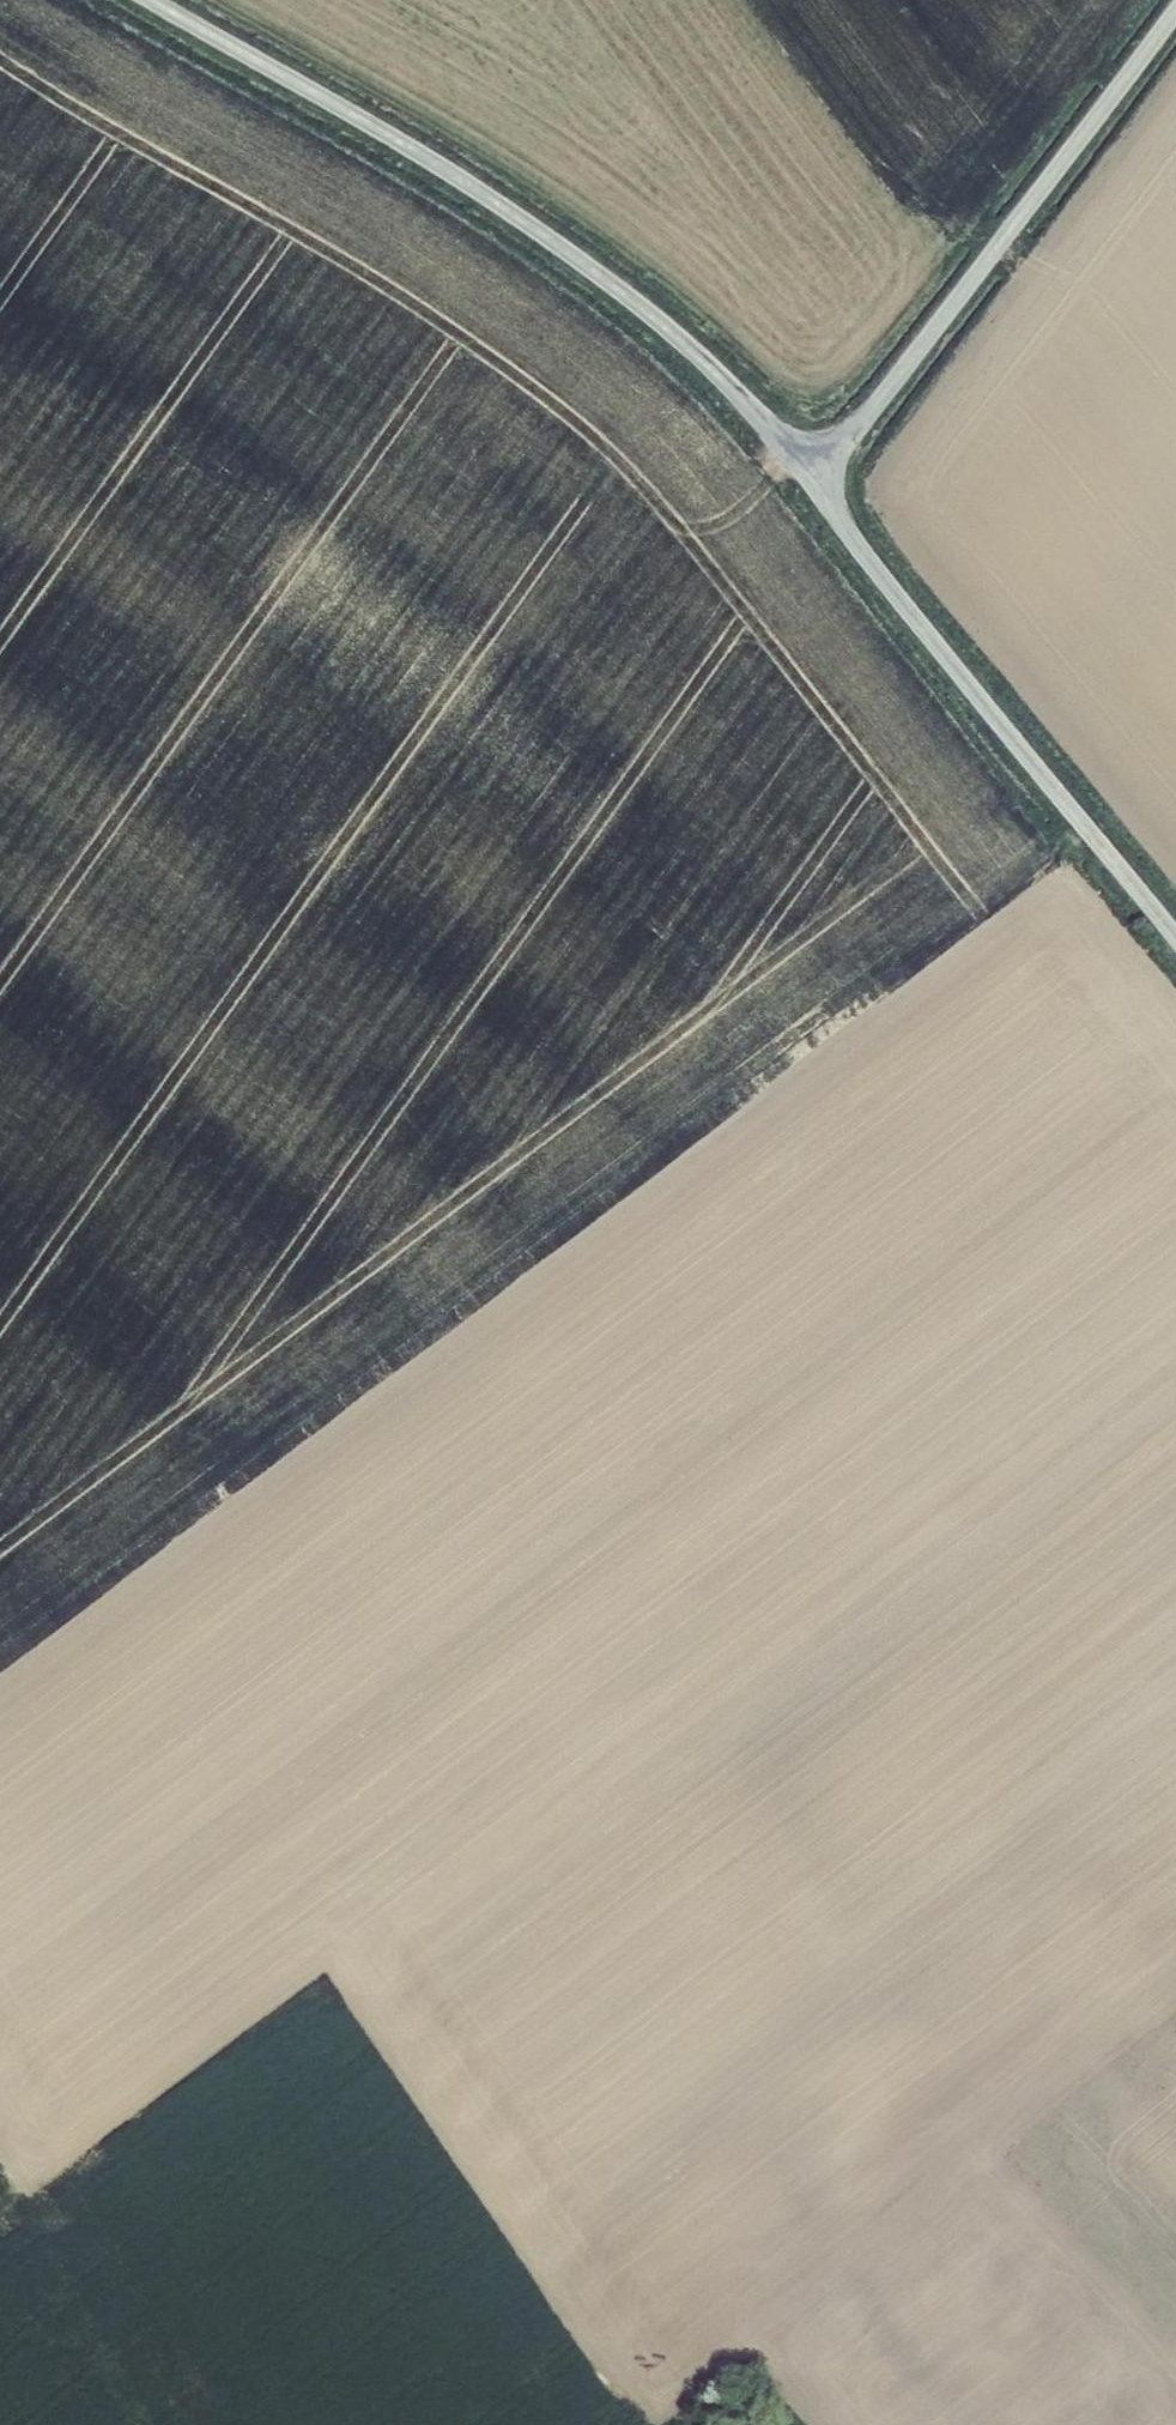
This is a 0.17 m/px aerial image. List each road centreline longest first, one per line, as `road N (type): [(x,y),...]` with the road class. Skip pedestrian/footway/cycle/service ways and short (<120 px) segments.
road 1 (unclassified): [(152,0),(499,201),(619,286),(754,404),(801,465)]
road 2 (unclassified): [(801,465),(1175,937)]
road 3 (unclassified): [(801,465),(862,420),(1175,9)]

